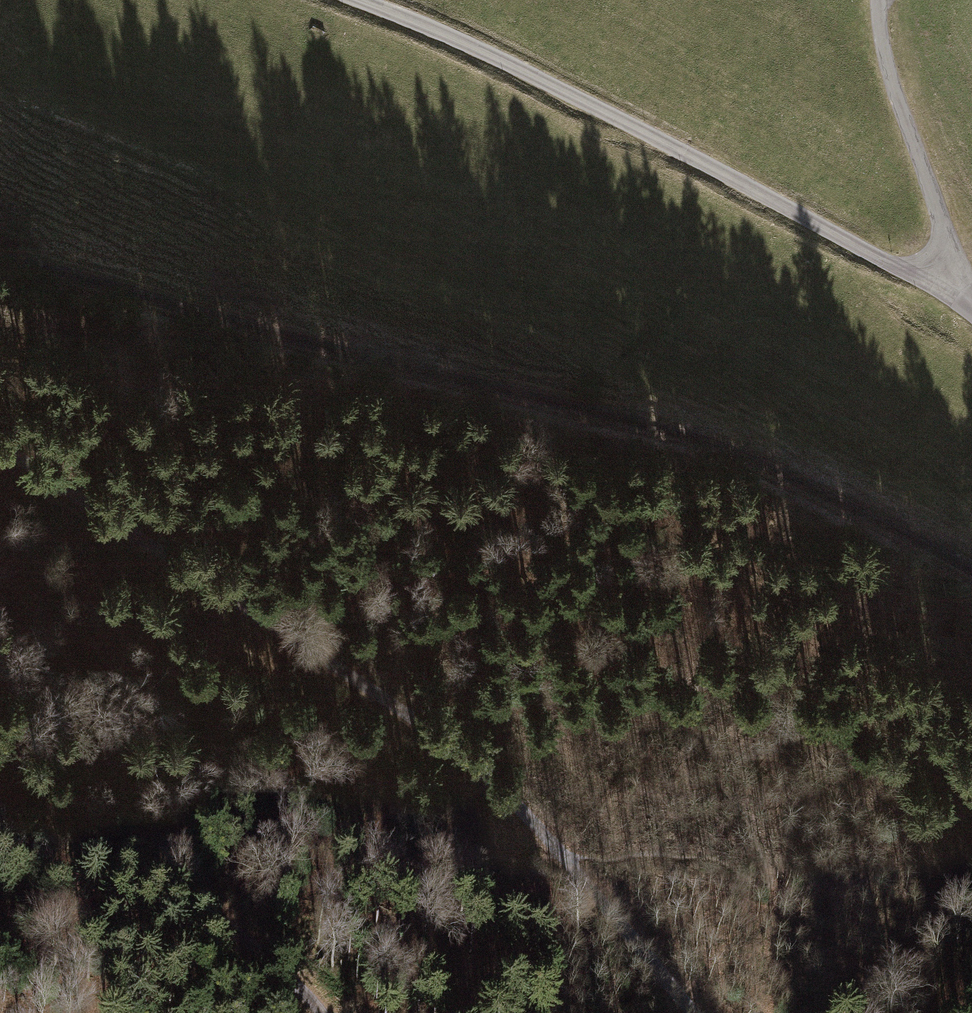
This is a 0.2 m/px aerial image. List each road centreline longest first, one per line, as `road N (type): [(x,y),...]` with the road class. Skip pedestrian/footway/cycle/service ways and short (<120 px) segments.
road 1 (track): [(0,257),(757,459),(889,522),(971,577)]
road 2 (track): [(691,1012),(503,788),(422,723),(0,445)]
road 3 (tertiary): [(941,289),(515,67),(357,0)]
road 4 (track): [(320,1012),(254,944),(0,749)]
road 5 (unclassified): [(877,0),(891,79),(943,226),(941,289)]

